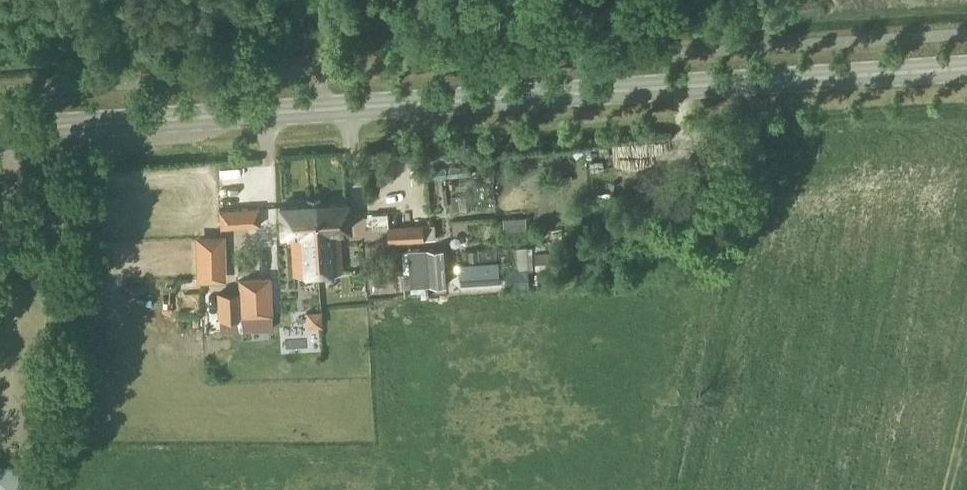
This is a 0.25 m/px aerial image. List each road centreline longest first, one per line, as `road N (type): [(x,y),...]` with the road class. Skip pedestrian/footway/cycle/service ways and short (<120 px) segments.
road 1 (secondary): [(0,132),(966,69)]
road 2 (track): [(3,93),(39,420)]
road 3 (track): [(455,0),(426,25),(323,36),(318,72)]

